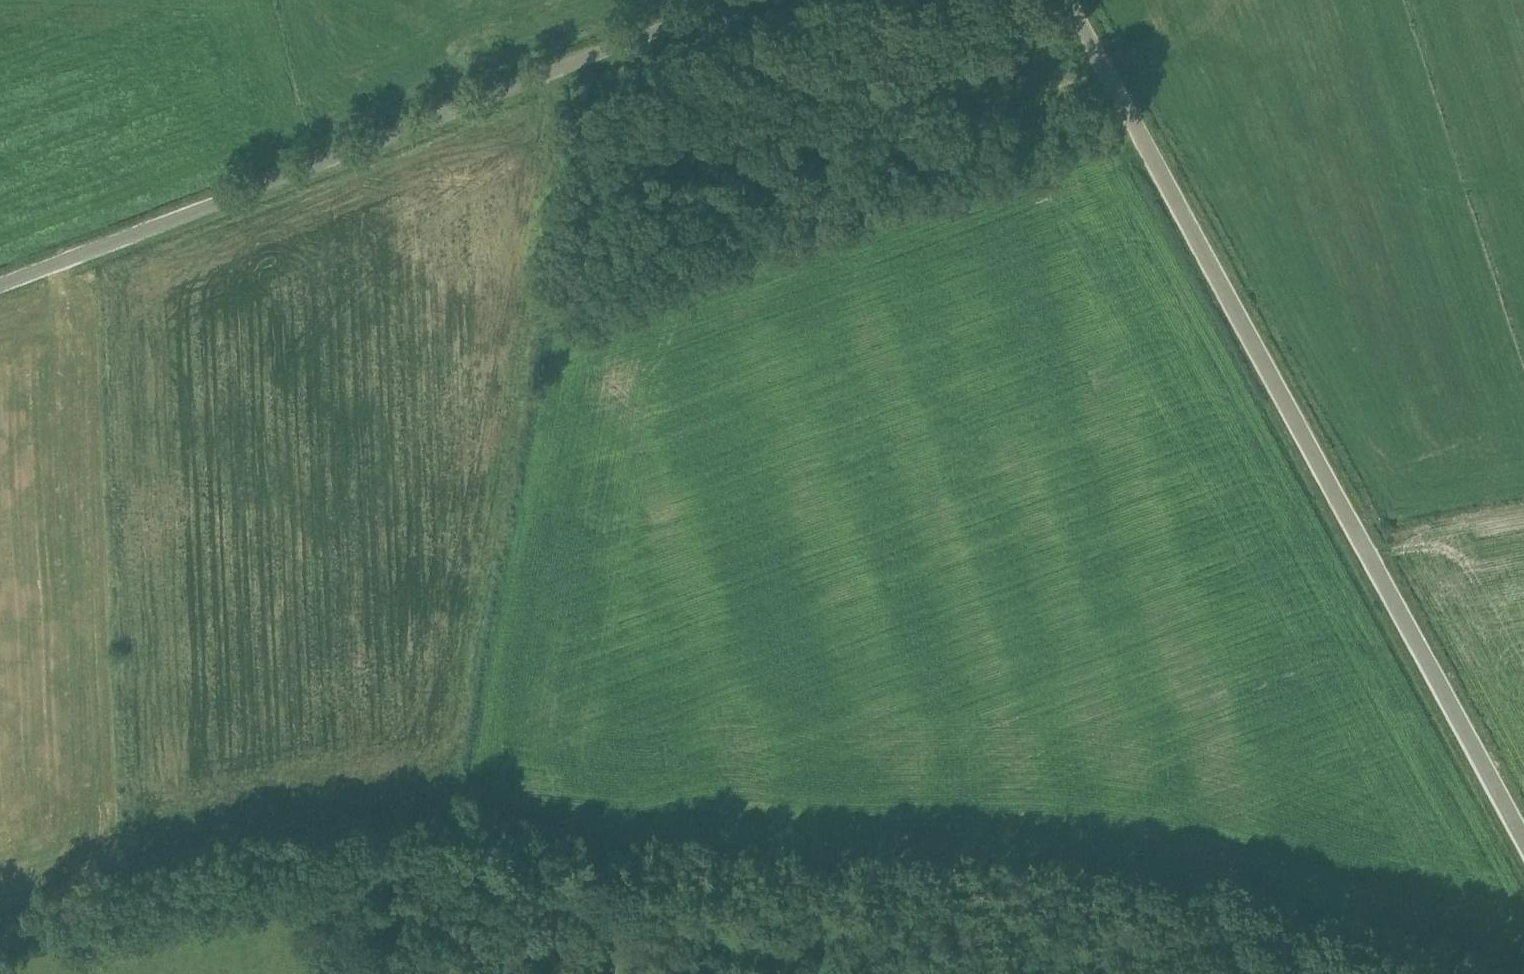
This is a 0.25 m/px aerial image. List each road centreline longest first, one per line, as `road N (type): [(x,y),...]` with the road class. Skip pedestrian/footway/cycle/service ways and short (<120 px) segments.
road 1 (unclassified): [(1523,840),(1059,0)]
road 2 (unclassified): [(0,285),(747,0)]

